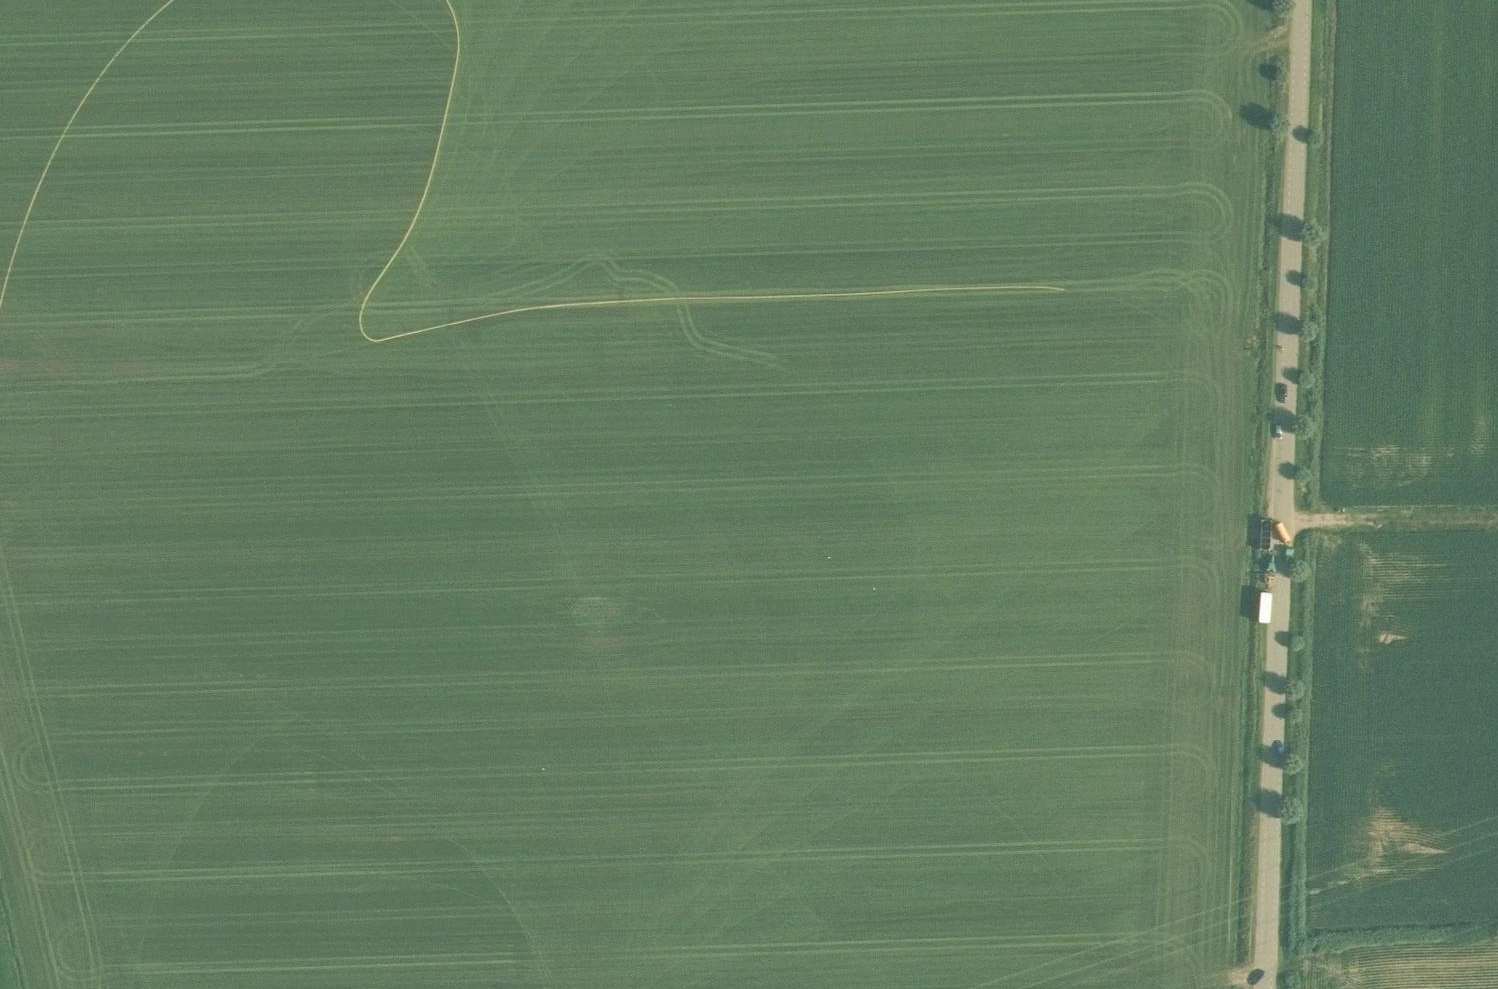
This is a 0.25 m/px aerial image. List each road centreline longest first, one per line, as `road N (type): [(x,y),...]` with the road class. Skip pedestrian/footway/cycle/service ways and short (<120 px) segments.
road 1 (tertiary): [(1268,988),(1302,0)]

